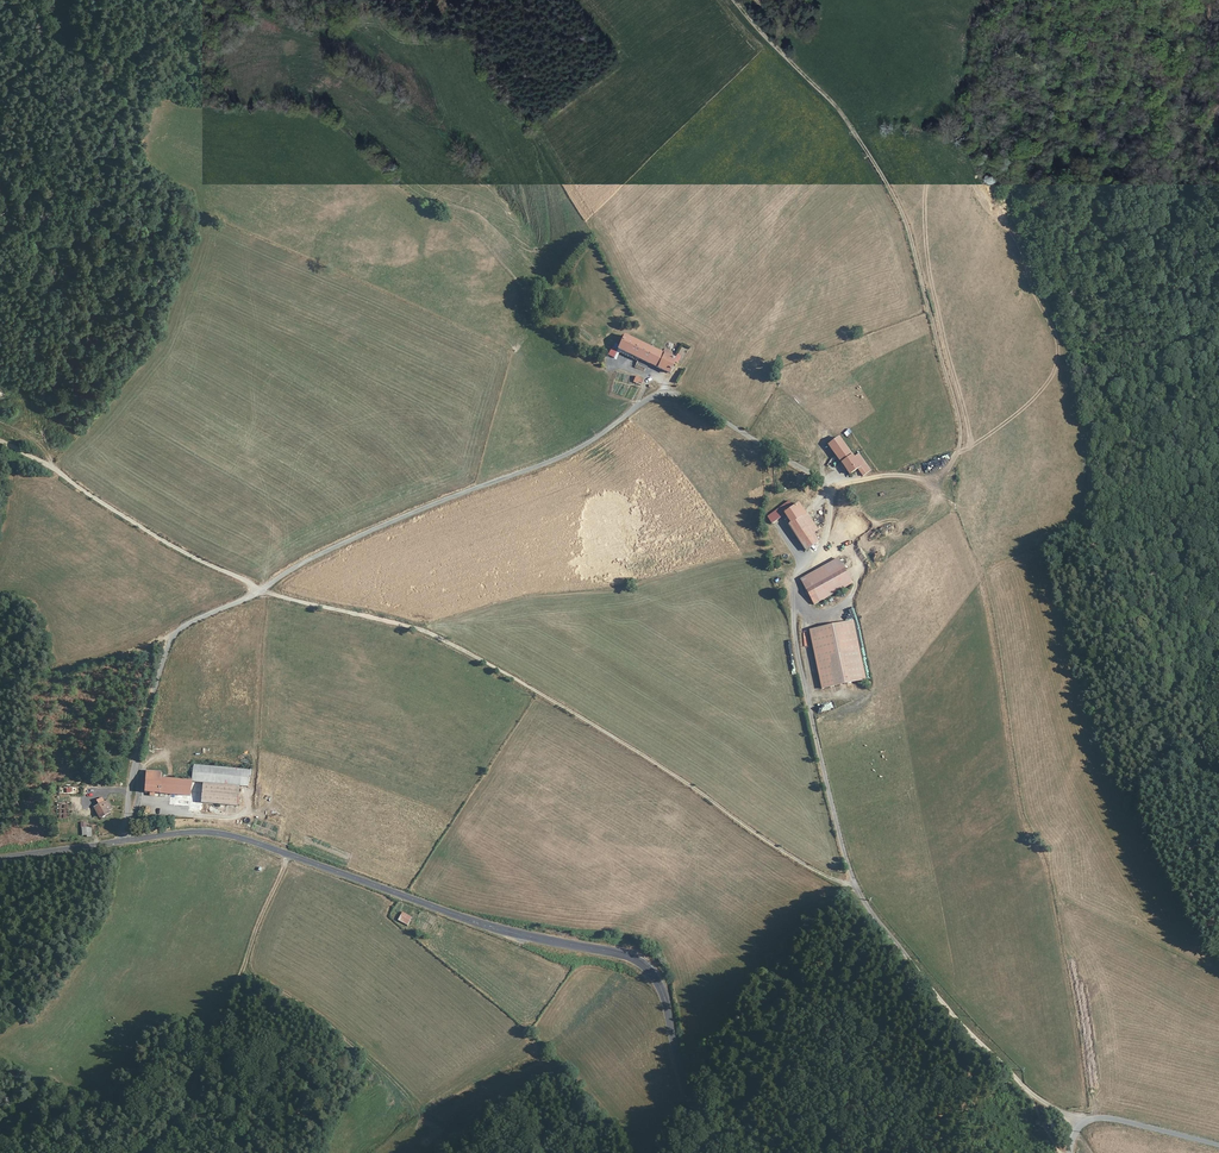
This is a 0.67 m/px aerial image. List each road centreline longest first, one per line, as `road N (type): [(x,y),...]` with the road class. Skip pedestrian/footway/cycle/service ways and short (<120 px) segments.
road 1 (unclassified): [(1076,1116),(1056,1109),(977,1045),(877,927),(857,889),(789,656),(772,566),(816,549),(831,531),(829,489),(677,393),(651,397),(575,451),(456,494),(269,580),(178,633),(159,666),(137,745),(128,841)]
road 2 (track): [(0,440),(261,589),(427,630),(529,684),(857,889)]
road 3 (track): [(829,489),(903,474),(951,491),(1002,625),(1010,746),(1050,870),(1082,1066),(1076,1116)]
road 4 (tertiary): [(128,841),(196,831),(237,836),(477,922),(643,962),(663,990),(687,1093),(724,1152)]
road 5 (track): [(903,474),(949,467),(961,435),(908,224),(845,117),(735,0)]
road 6 (track): [(261,589),(251,812),(240,819),(202,818),(132,804)]
road 7 (track): [(847,885),(764,949),(711,956),(673,941)]
road 8 (track): [(0,682),(118,659),(178,633)]
road 9 (unclassified): [(1076,1116),(1218,1145)]
road 10 (tertiary): [(0,859),(128,841)]

